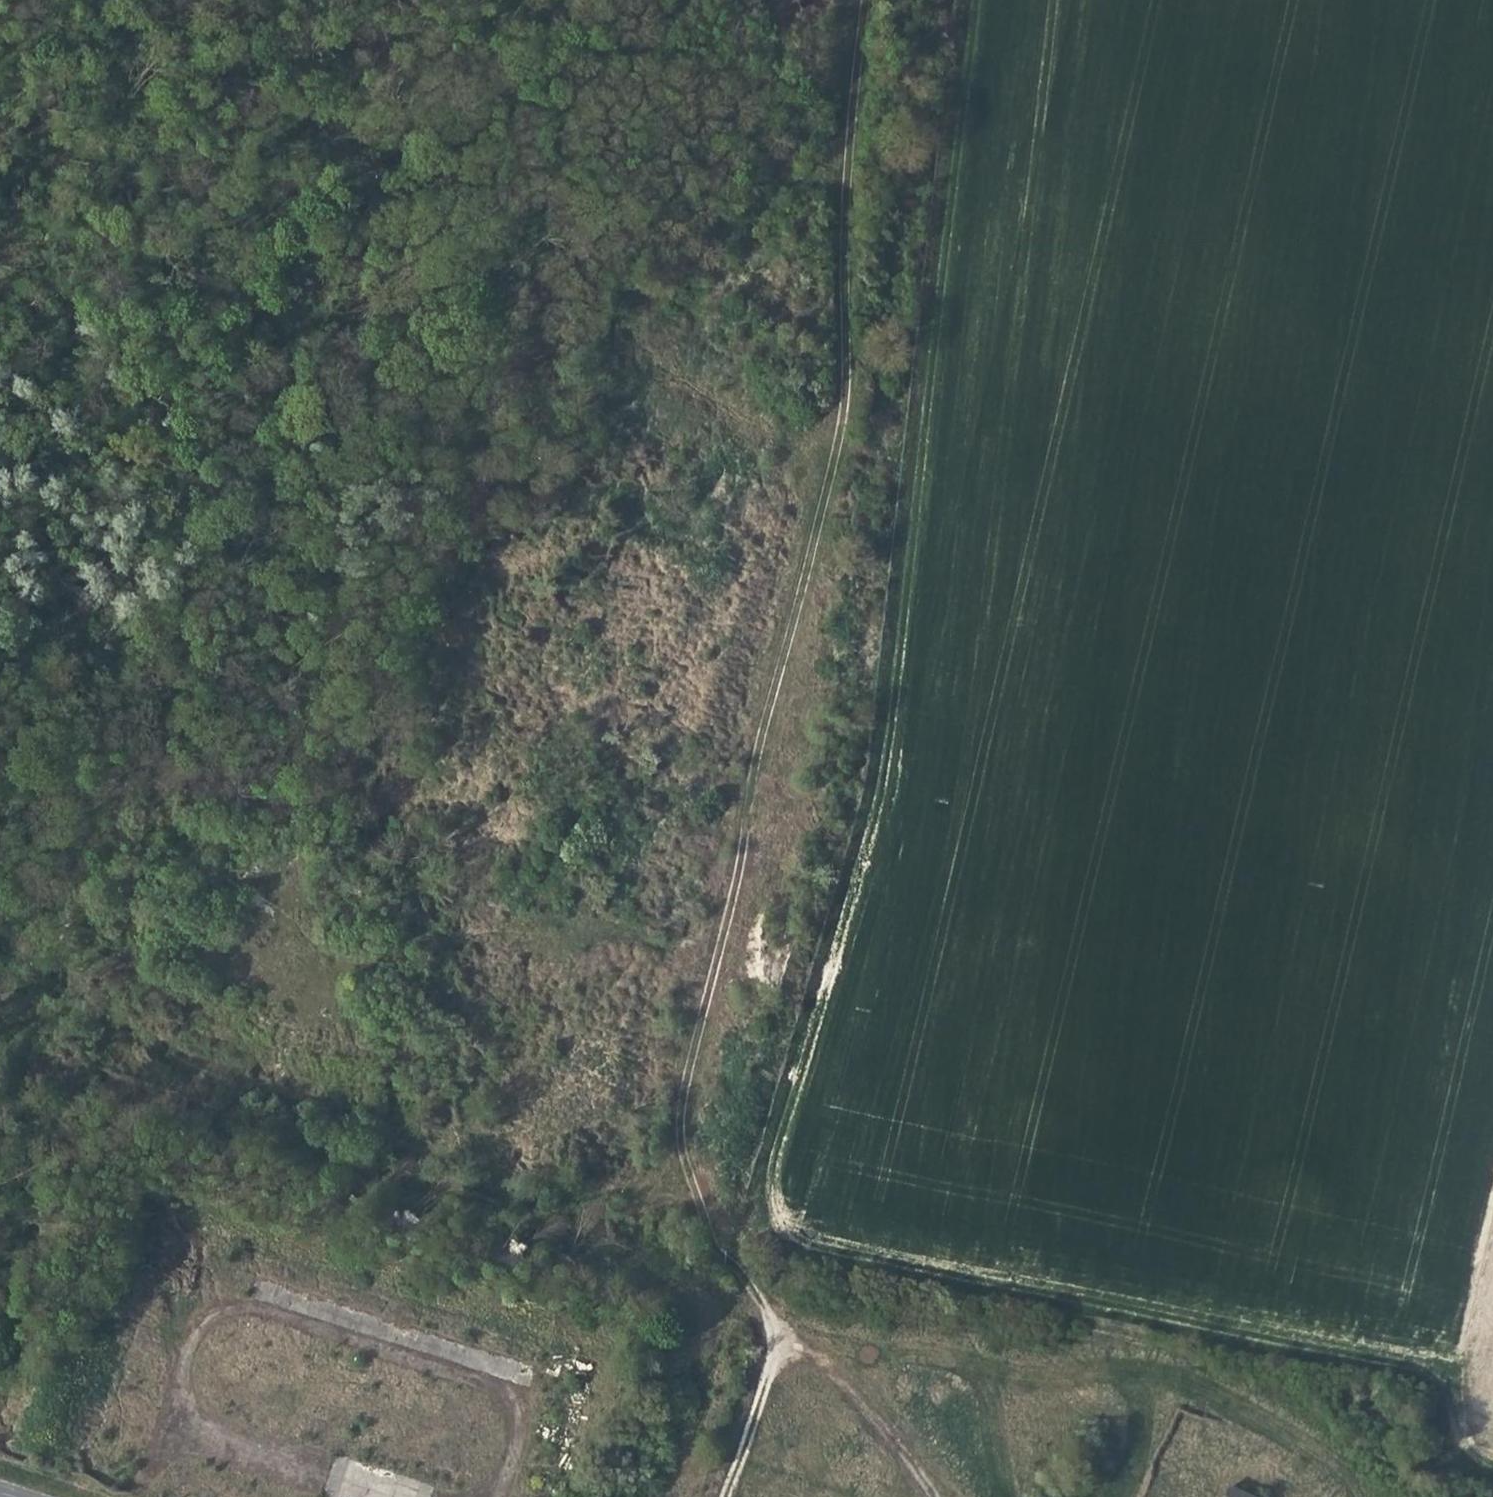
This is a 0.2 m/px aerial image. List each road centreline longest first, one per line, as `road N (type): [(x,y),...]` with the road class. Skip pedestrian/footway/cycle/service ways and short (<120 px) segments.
road 1 (track): [(1492,1462),(1462,1446),(1442,1377),(1422,1367),(803,1236),(774,1210),(767,1179),(883,763),(977,0)]

